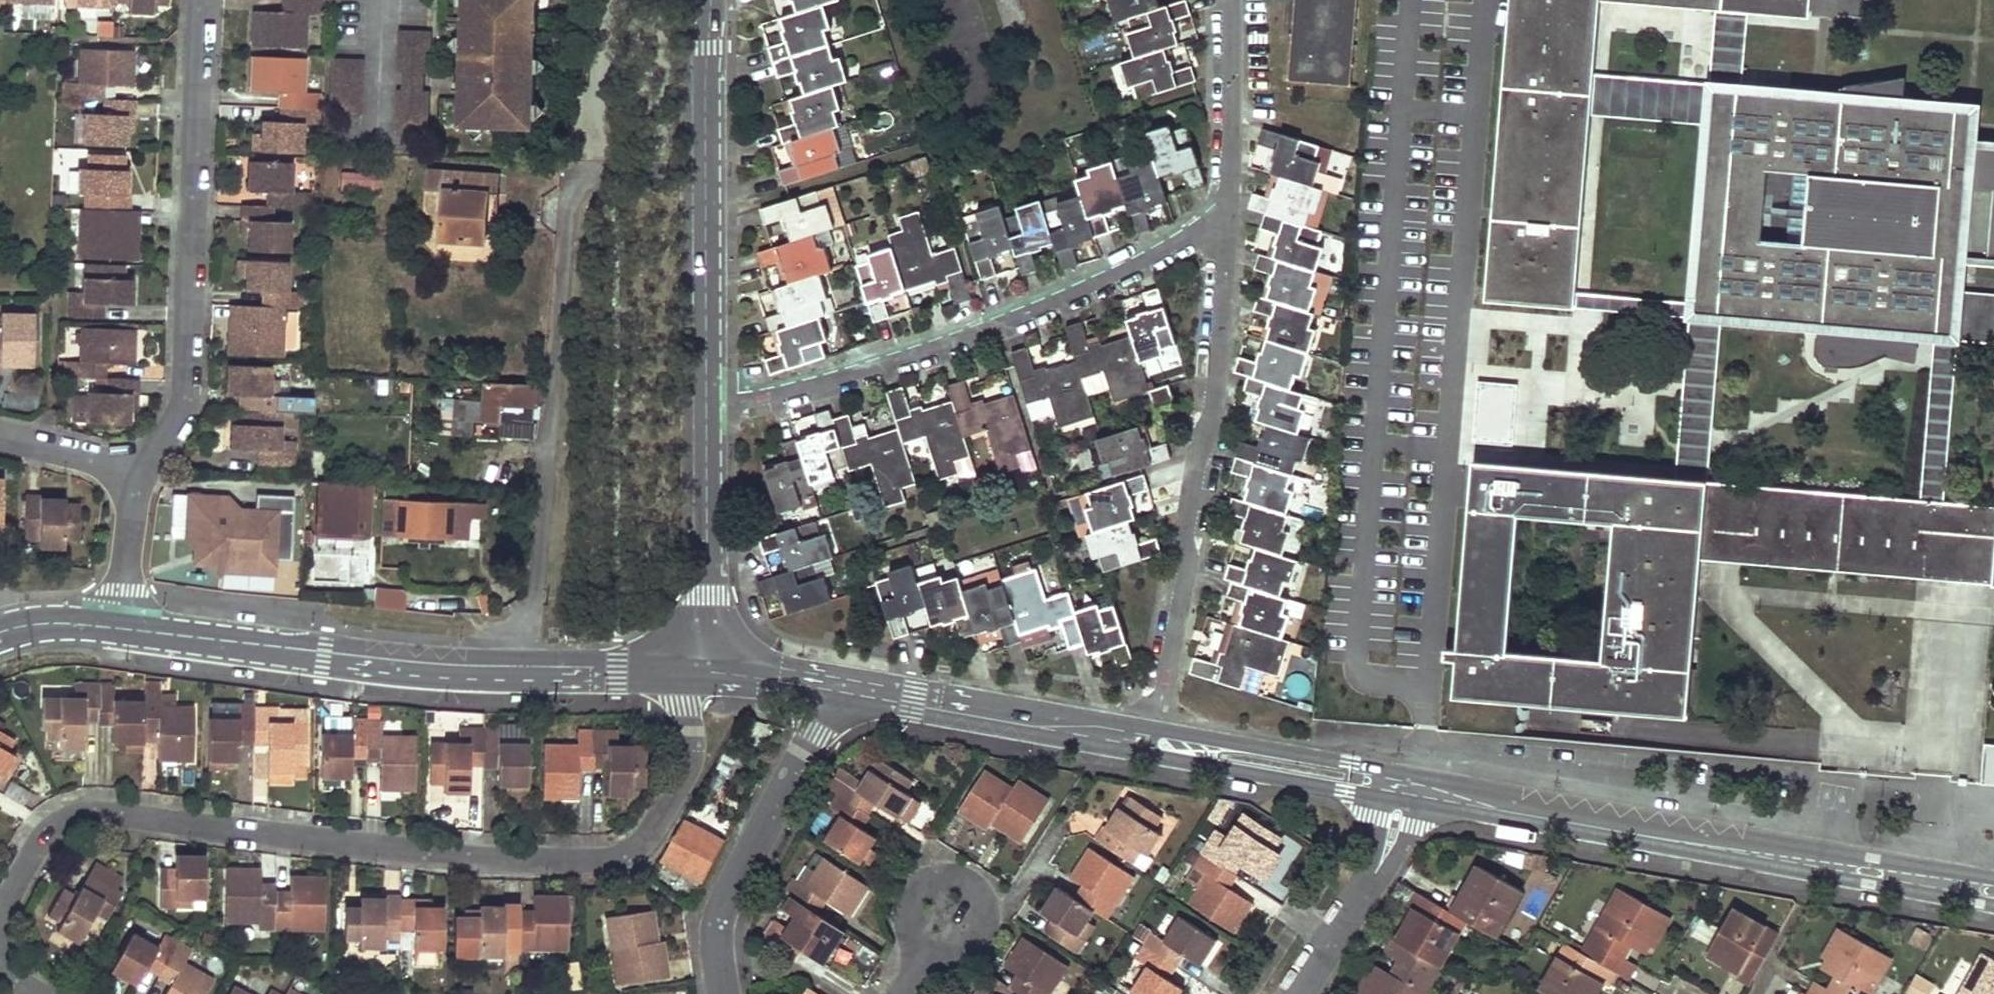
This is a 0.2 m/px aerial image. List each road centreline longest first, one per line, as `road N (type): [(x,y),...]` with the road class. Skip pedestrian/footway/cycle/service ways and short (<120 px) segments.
road 1 (residential): [(0,920),(47,835),(103,813),(442,857),(614,856),(659,825),(681,785),(693,750),(688,708),(696,671)]
road 2 (tertiary): [(1401,802),(1993,907)]
road 3 (tertiary): [(1993,878),(1402,774)]
road 4 (tertiary): [(118,628),(370,659),(696,671)]
road 5 (residential): [(706,409),(911,356),(1228,226)]
road 6 (residential): [(1152,742),(1212,417),(1228,226)]
road 7 (residential): [(141,474),(190,430),(208,0)]
road 8 (unclassified): [(709,0),(706,409)]
road 9 (residential): [(724,993),(713,918),(816,733),(831,687)]
road 10 (tertiary): [(831,687),(1152,742)]
road 11 (unclassified): [(706,409),(706,594),(696,671)]
road 12 (tertiary): [(1152,742),(1186,764),(1401,802)]
road 13 (tertiary): [(1402,774),(1191,735),(1152,742)]
road 14 (residential): [(918,966),(959,952),(980,934),(987,916),(973,887),(960,878),(936,878),(907,907),(909,932)]
road 15 (residential): [(1228,226),(1232,0)]
road 16 (residential): [(1401,802),(1381,869),(1296,993)]
road 17 (residential): [(118,628),(141,474)]
road 18 (residential): [(141,474),(0,439)]
road 19 (tertiary): [(696,671),(831,687)]

